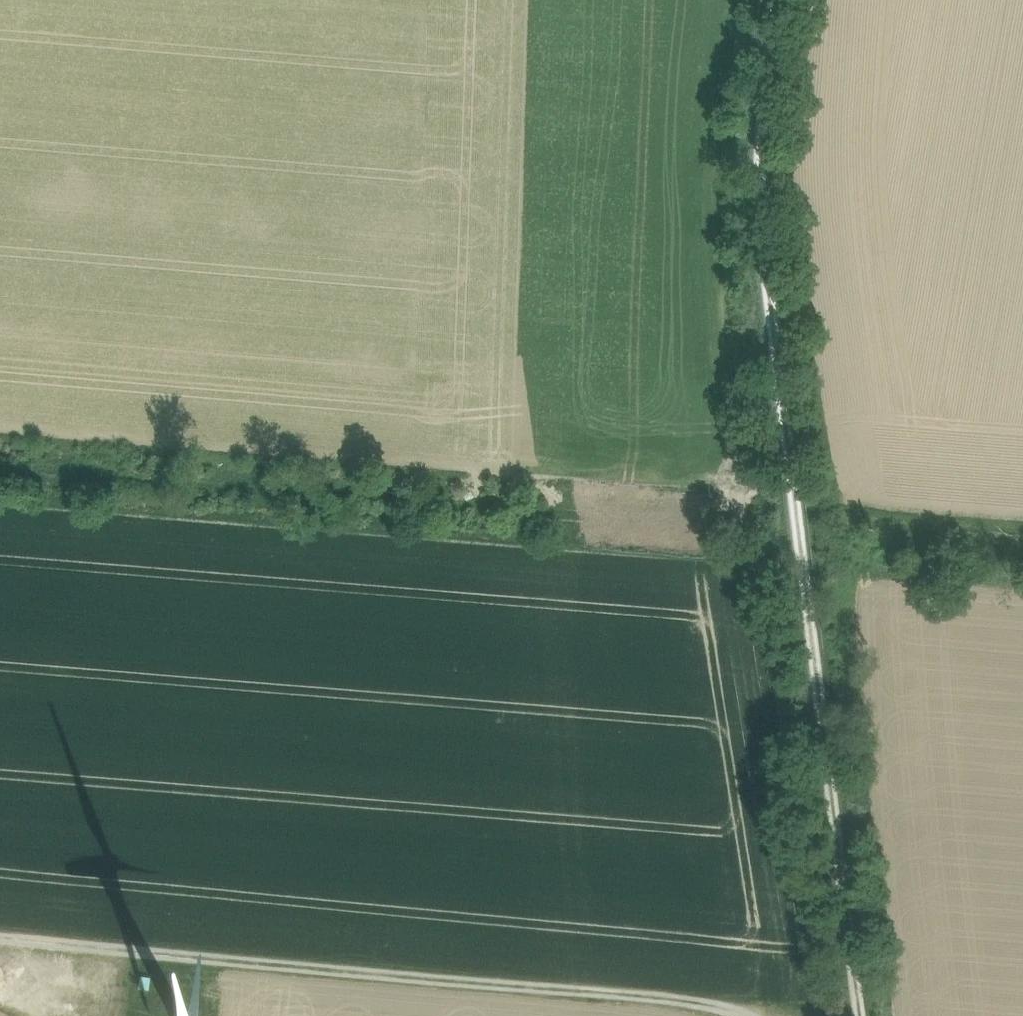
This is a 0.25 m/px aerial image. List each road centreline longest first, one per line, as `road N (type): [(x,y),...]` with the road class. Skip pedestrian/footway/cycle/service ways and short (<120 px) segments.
road 1 (track): [(872,1015),(805,593),(765,236),(776,0)]
road 2 (track): [(707,1015),(0,958)]

